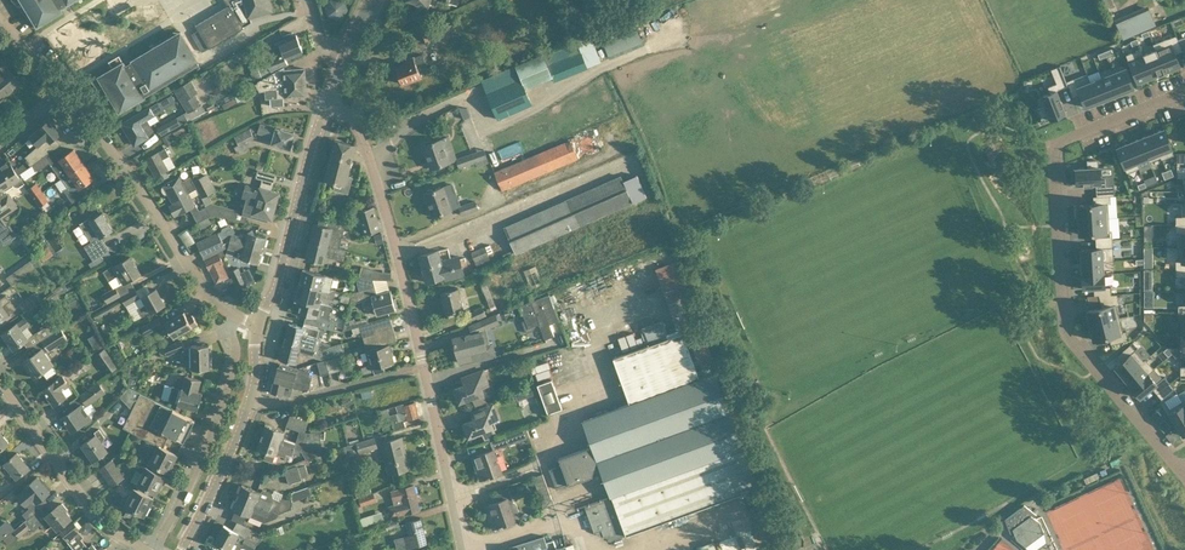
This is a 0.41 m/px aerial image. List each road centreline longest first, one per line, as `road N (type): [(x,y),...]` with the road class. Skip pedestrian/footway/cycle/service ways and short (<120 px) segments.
road 1 (residential): [(326,106),(350,117),(365,146),(462,549)]
road 2 (residential): [(1184,473),(1063,333),(1054,144)]
road 3 (residential): [(237,316),(202,290),(61,92)]
road 4 (residential): [(237,316),(229,330),(233,362),(224,400),(151,549)]
road 5 (tertiary): [(258,326),(326,106)]
road 6 (residential): [(144,549),(90,510),(0,385)]
road 7 (tertiary): [(182,549),(252,398)]
road 8 (residential): [(395,378),(300,407),(252,398)]
road 9 (residential): [(1054,144),(1184,91)]

